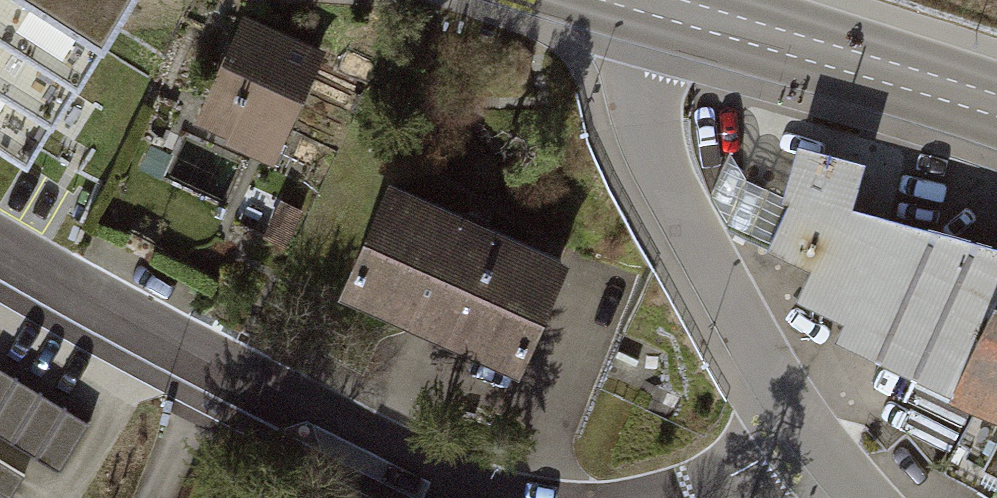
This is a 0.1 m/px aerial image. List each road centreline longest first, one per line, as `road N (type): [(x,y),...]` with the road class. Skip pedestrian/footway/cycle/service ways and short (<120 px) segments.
road 1 (residential): [(534,497),(478,486),(279,397),(0,247)]
road 2 (residential): [(815,434),(727,294),(652,150),(639,74),(652,2)]
road 3 (secondary): [(652,2),(996,106)]
road 4 (residential): [(815,434),(728,475),(636,497)]

